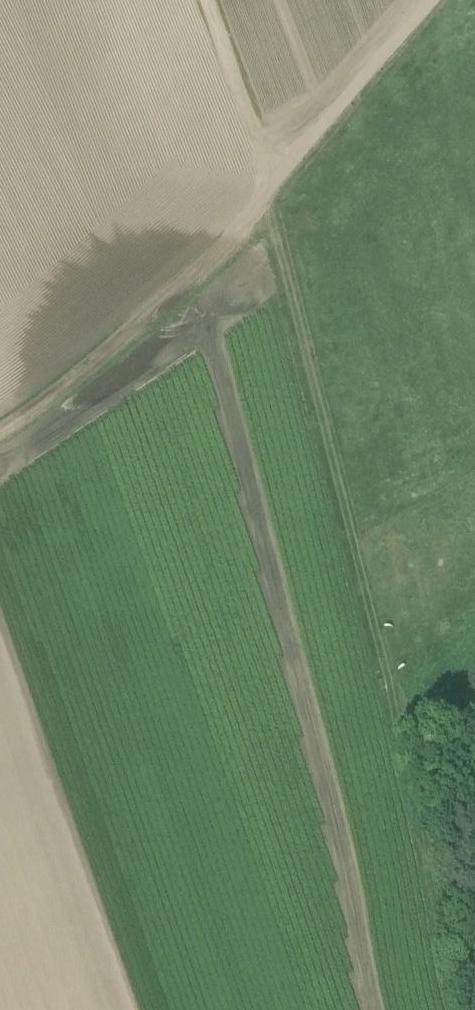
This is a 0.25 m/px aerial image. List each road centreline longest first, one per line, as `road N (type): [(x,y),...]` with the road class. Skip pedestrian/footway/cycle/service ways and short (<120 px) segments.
road 1 (track): [(269,195),(464,1009)]
road 2 (track): [(432,0),(213,268),(0,438)]
road 3 (track): [(269,195),(203,0)]

